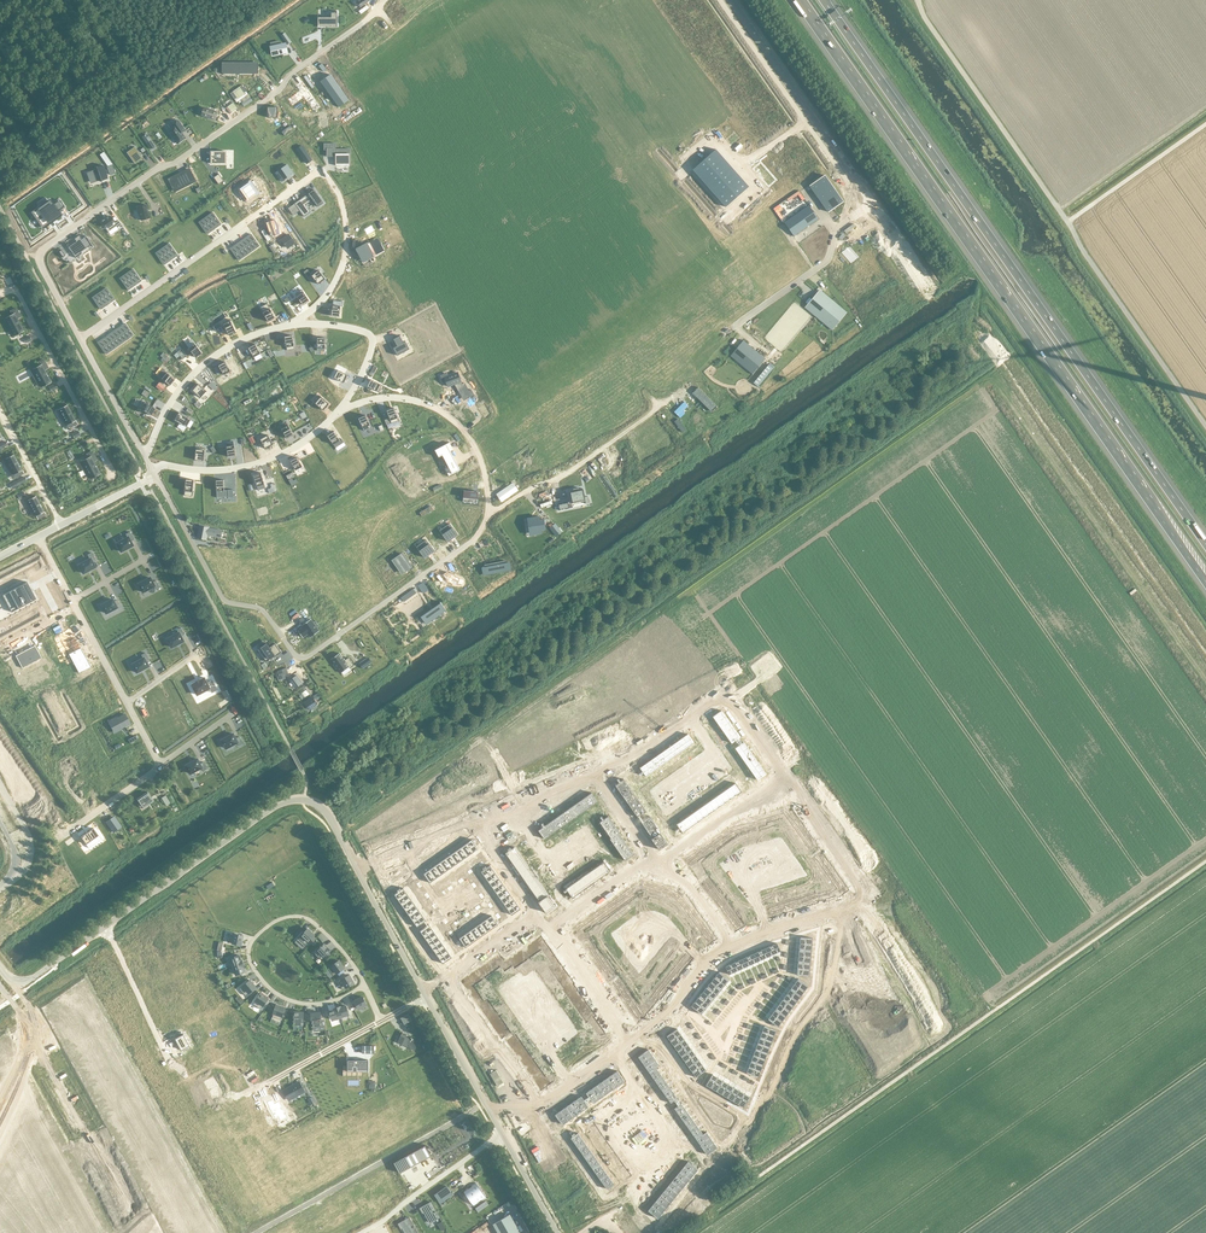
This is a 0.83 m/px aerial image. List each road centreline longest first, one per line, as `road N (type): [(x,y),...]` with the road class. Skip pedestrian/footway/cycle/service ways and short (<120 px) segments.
road 1 (motorway): [(800,0),(1205,577)]
road 2 (residential): [(357,867),(614,763),(725,687),(873,893)]
road 3 (motorway): [(1205,542),(824,0)]
road 4 (track): [(1205,860),(686,1232)]
road 5 (unclassified): [(1186,615),(1000,348),(952,319),(873,203)]
road 6 (residential): [(80,338),(39,263),(45,246),(177,162),(379,11)]
road 7 (residential): [(488,515),(475,539),(303,659),(261,609),(222,597),(157,478)]
road 8 (residential): [(873,893),(936,796),(1186,615)]
road 9 (residential): [(873,893),(721,956),(668,1020),(546,1108)]
road 10 (tertiary): [(357,867),(319,805),(278,805),(60,958)]
road 11 (residential): [(585,0),(649,156),(769,302)]
road 12 (residential): [(341,199),(327,176),(315,174),(80,338)]
road 13 (tertiary): [(208,1232),(60,958)]
road 14 (tertiary): [(42,972),(182,1232)]
road 15 (residential): [(364,986),(339,946),(301,916),(268,925),(250,947),(259,975),(294,1001),(348,995)]
road 16 (track): [(495,0),(489,37),(457,107),(380,194),(344,209)]
road 17 (unclassified): [(729,0),(873,203)]
road 18 (residential): [(114,473),(19,295),(0,295)]
road 19 (residential): [(294,324),(214,357),(187,381),(144,455)]
road 20 (residential): [(657,409),(561,478),(488,515)]
road 21 (residential): [(152,468),(202,471),(268,460),(337,415)]
road 22 (tertiary): [(310,1199),(479,1109)]
road 23 (residential): [(502,1134),(362,1232)]
road 24 (residential): [(337,415),(374,341),(355,329),(294,324)]
road 25 (residential): [(657,409),(769,302)]
road 26 (tertiary): [(427,997),(357,867)]
road 27 (residential): [(341,199),(345,258),(321,302),(294,324)]
road 28 (residential): [(488,515),(471,439),(422,402)]
road 29 (residential): [(769,302),(827,263),(839,231),(862,210)]
road 30 (residential): [(144,455),(80,338)]
road 31 (residential): [(0,410),(61,525)]
road 32 (residential): [(383,1021),(276,1079)]
road 33 (residential): [(61,839),(158,766)]

